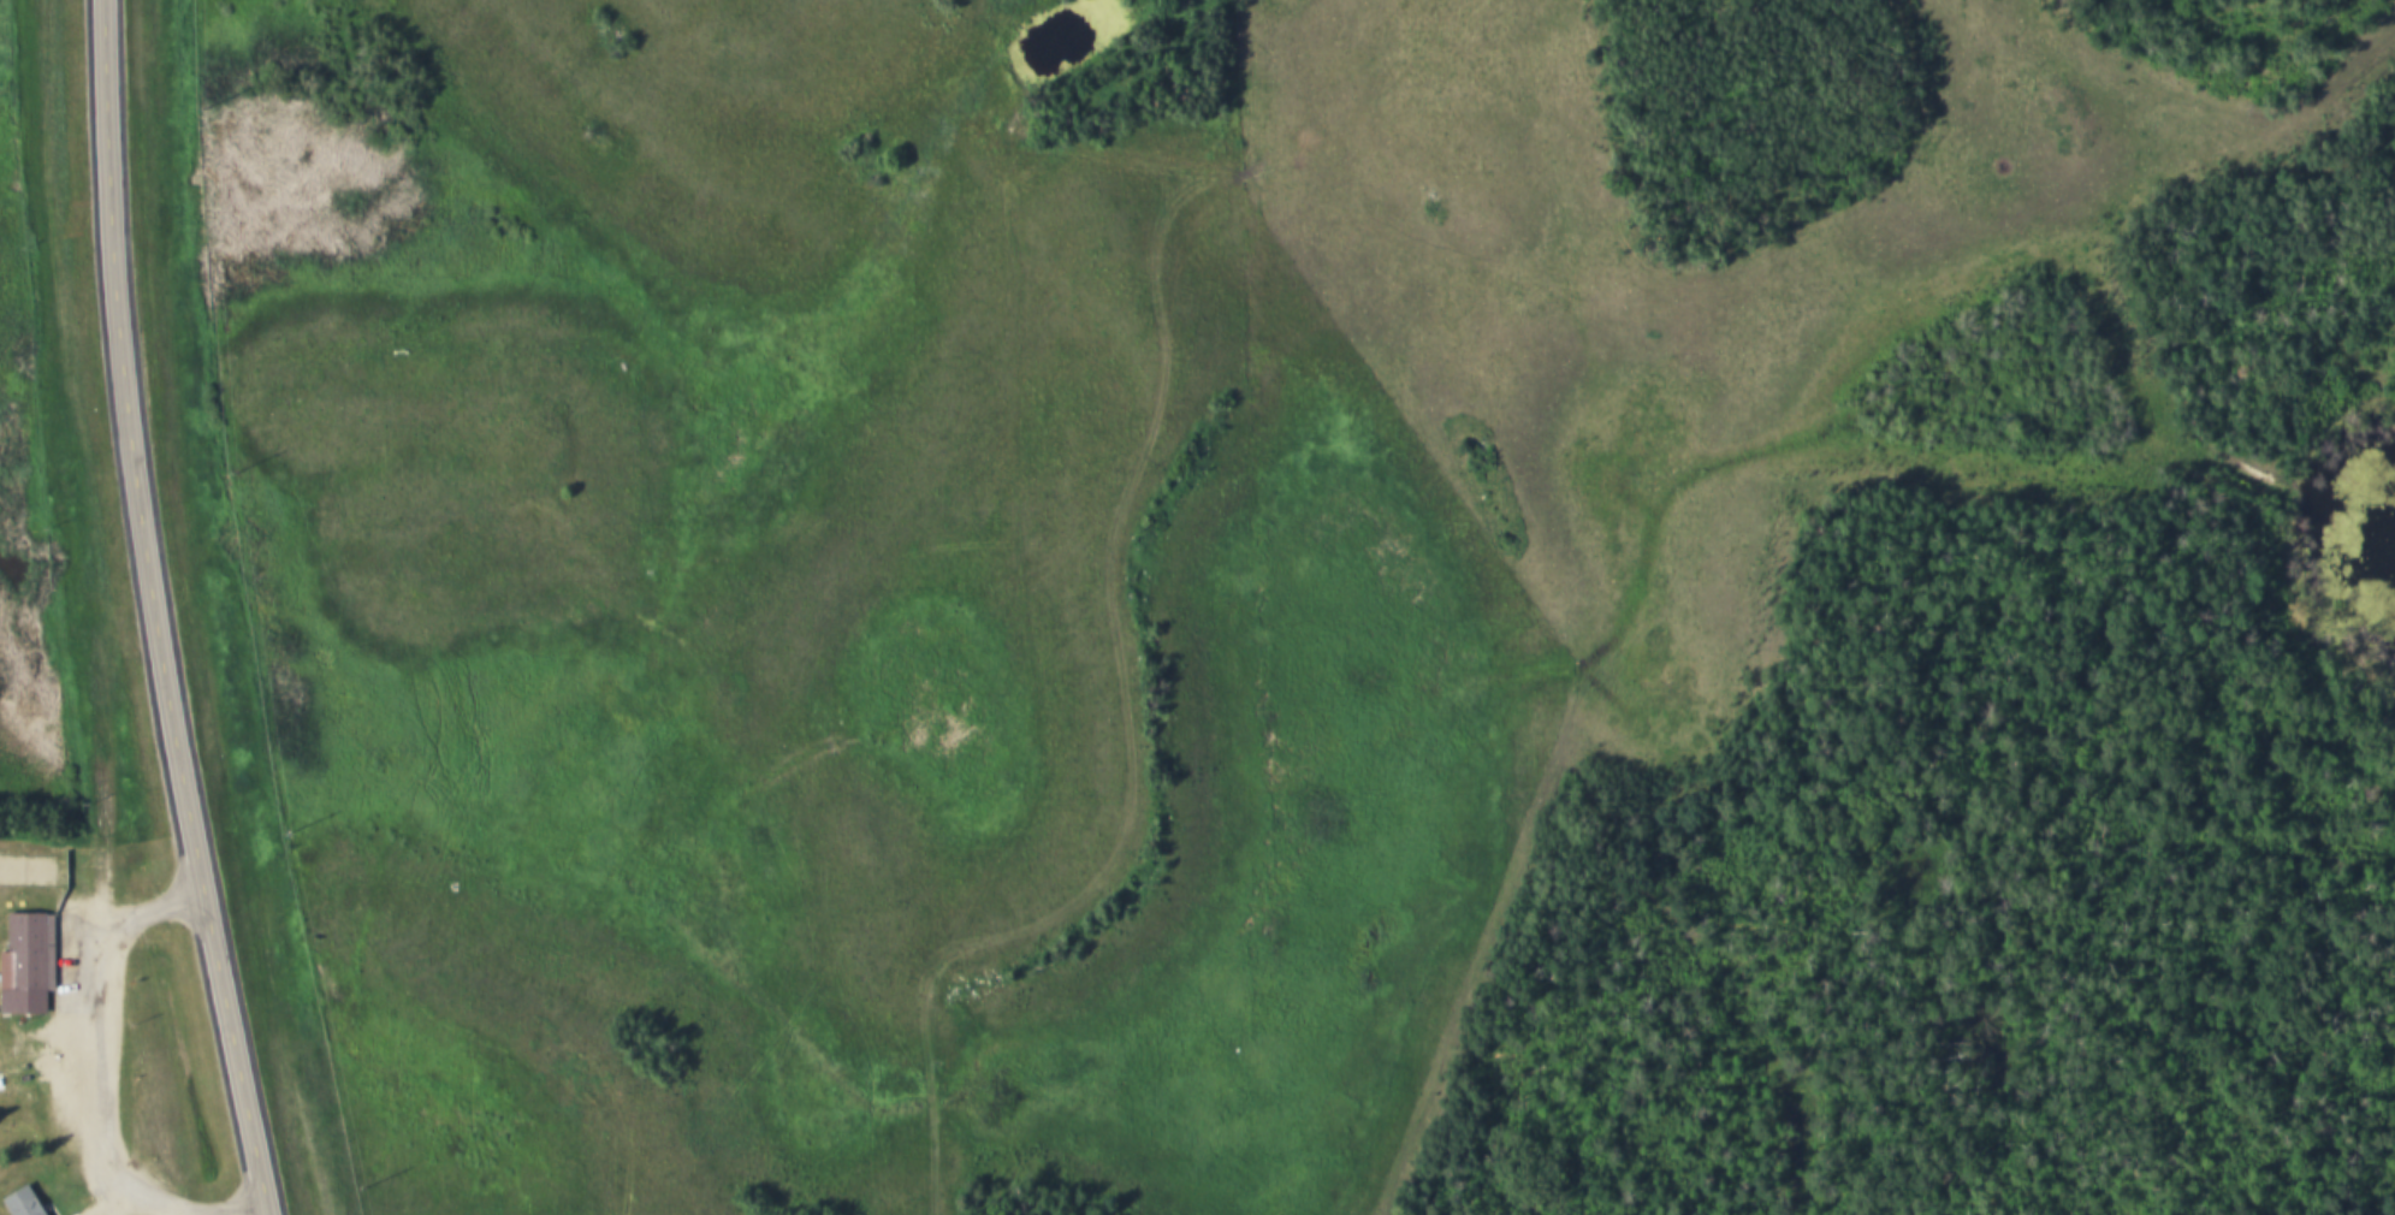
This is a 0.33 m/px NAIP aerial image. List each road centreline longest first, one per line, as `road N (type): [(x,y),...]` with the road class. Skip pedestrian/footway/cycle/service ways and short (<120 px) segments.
road 1 (track): [(979,0),(956,97),(964,179),(1026,351),(1102,511),(1131,683),(1137,819),(1119,881),(1075,925),(1015,955),(956,961),(930,974),(923,990),(939,1214)]
road 2 (primary): [(268,1214),(179,772),(129,455),(108,223),(104,0)]

